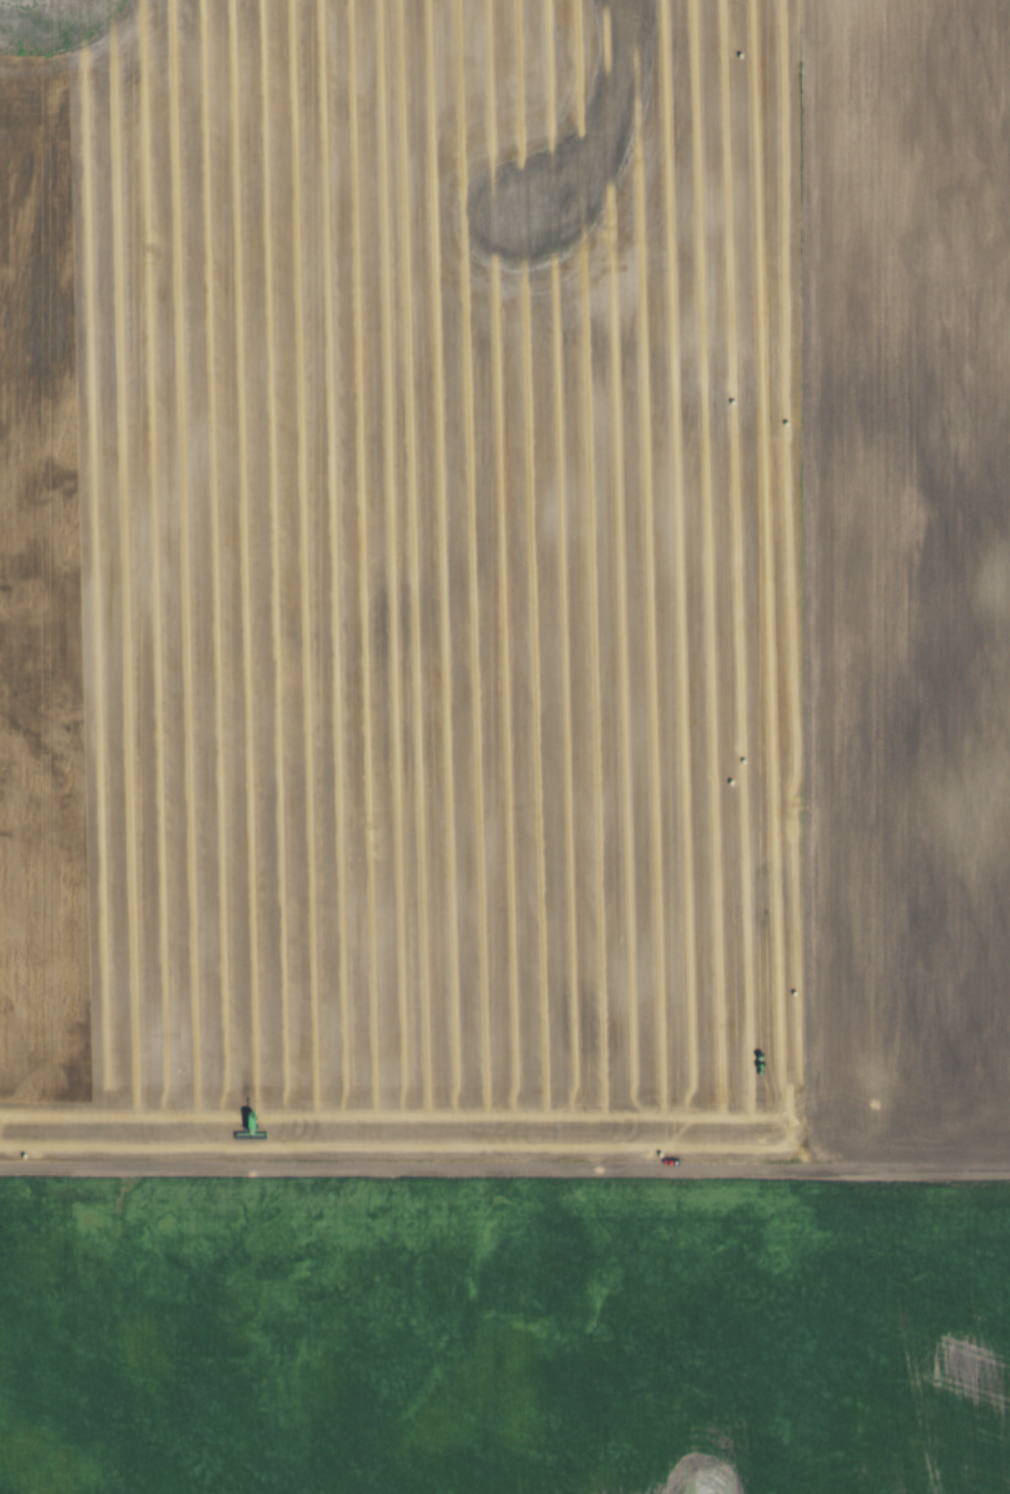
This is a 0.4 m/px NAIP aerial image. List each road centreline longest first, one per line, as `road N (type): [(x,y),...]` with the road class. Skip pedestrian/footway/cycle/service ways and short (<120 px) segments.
road 1 (track): [(1009,1163),(0,1165)]

